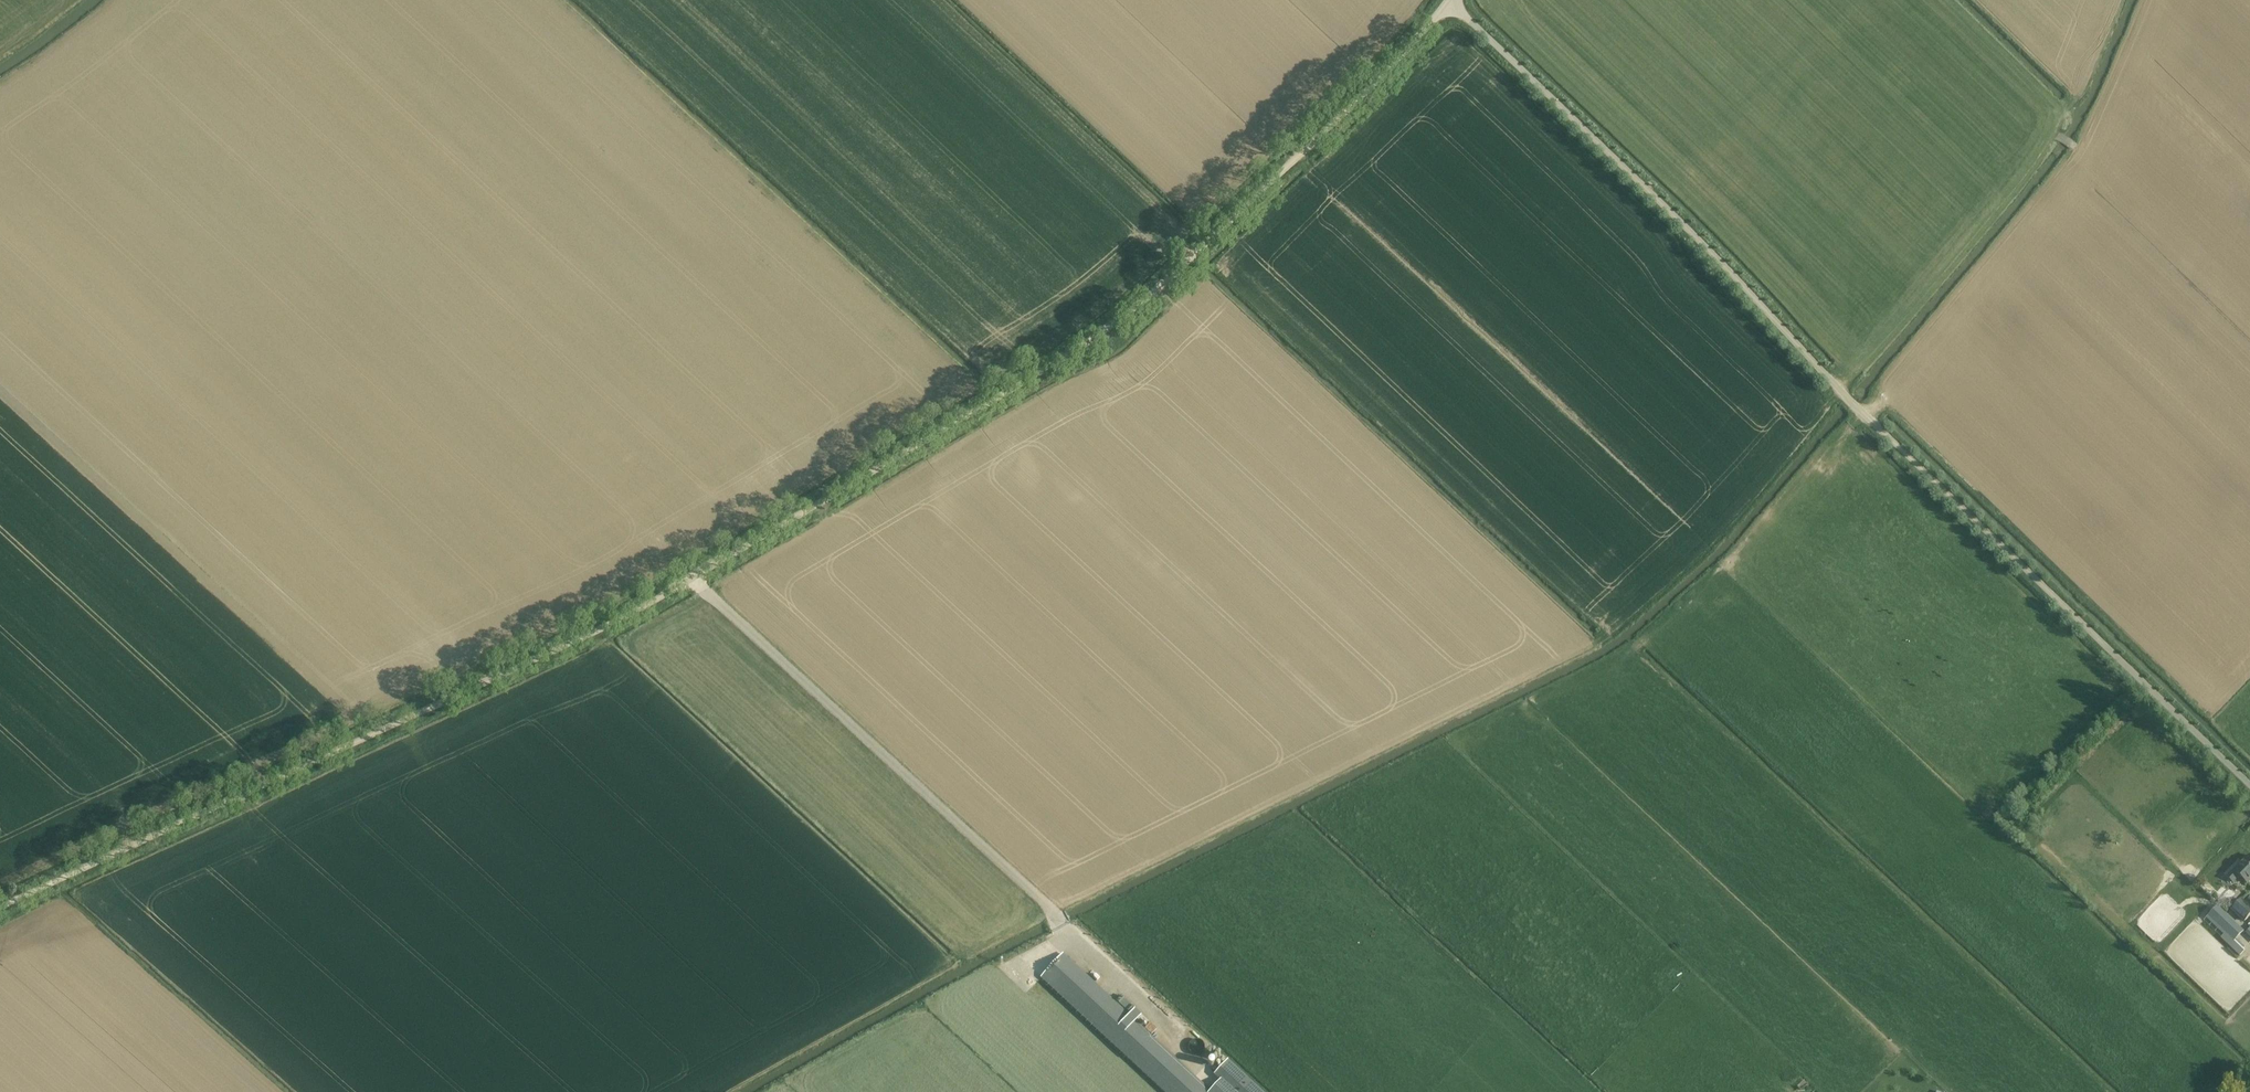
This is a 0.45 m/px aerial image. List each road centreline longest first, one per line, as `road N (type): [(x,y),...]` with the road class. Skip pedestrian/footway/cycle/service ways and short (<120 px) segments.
road 1 (unclassified): [(0,906),(571,642),(705,573),(1024,386),(1177,268),(1452,3)]
road 2 (unclassified): [(2249,786),(1452,3)]

